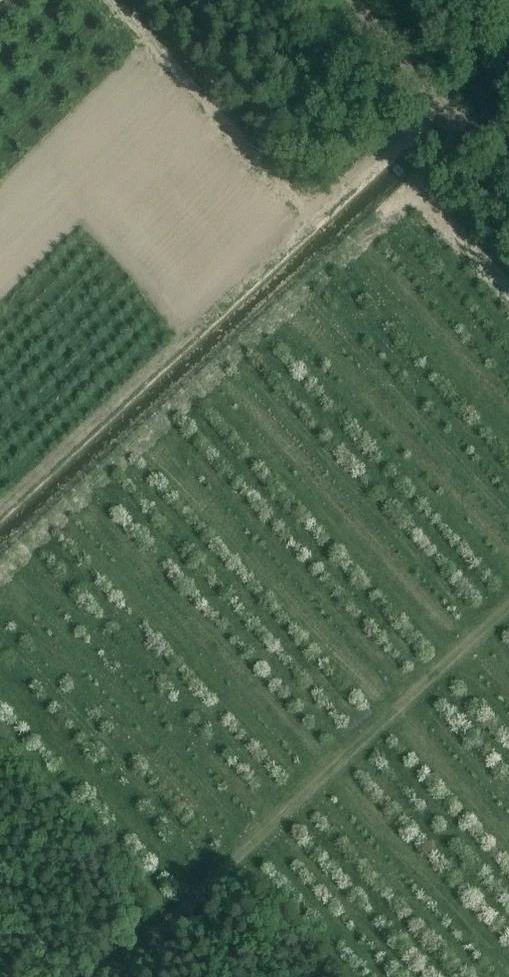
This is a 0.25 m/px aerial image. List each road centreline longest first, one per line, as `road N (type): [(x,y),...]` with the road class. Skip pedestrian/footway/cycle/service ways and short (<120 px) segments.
road 1 (track): [(111,976),(508,612)]
road 2 (track): [(508,165),(369,0)]

